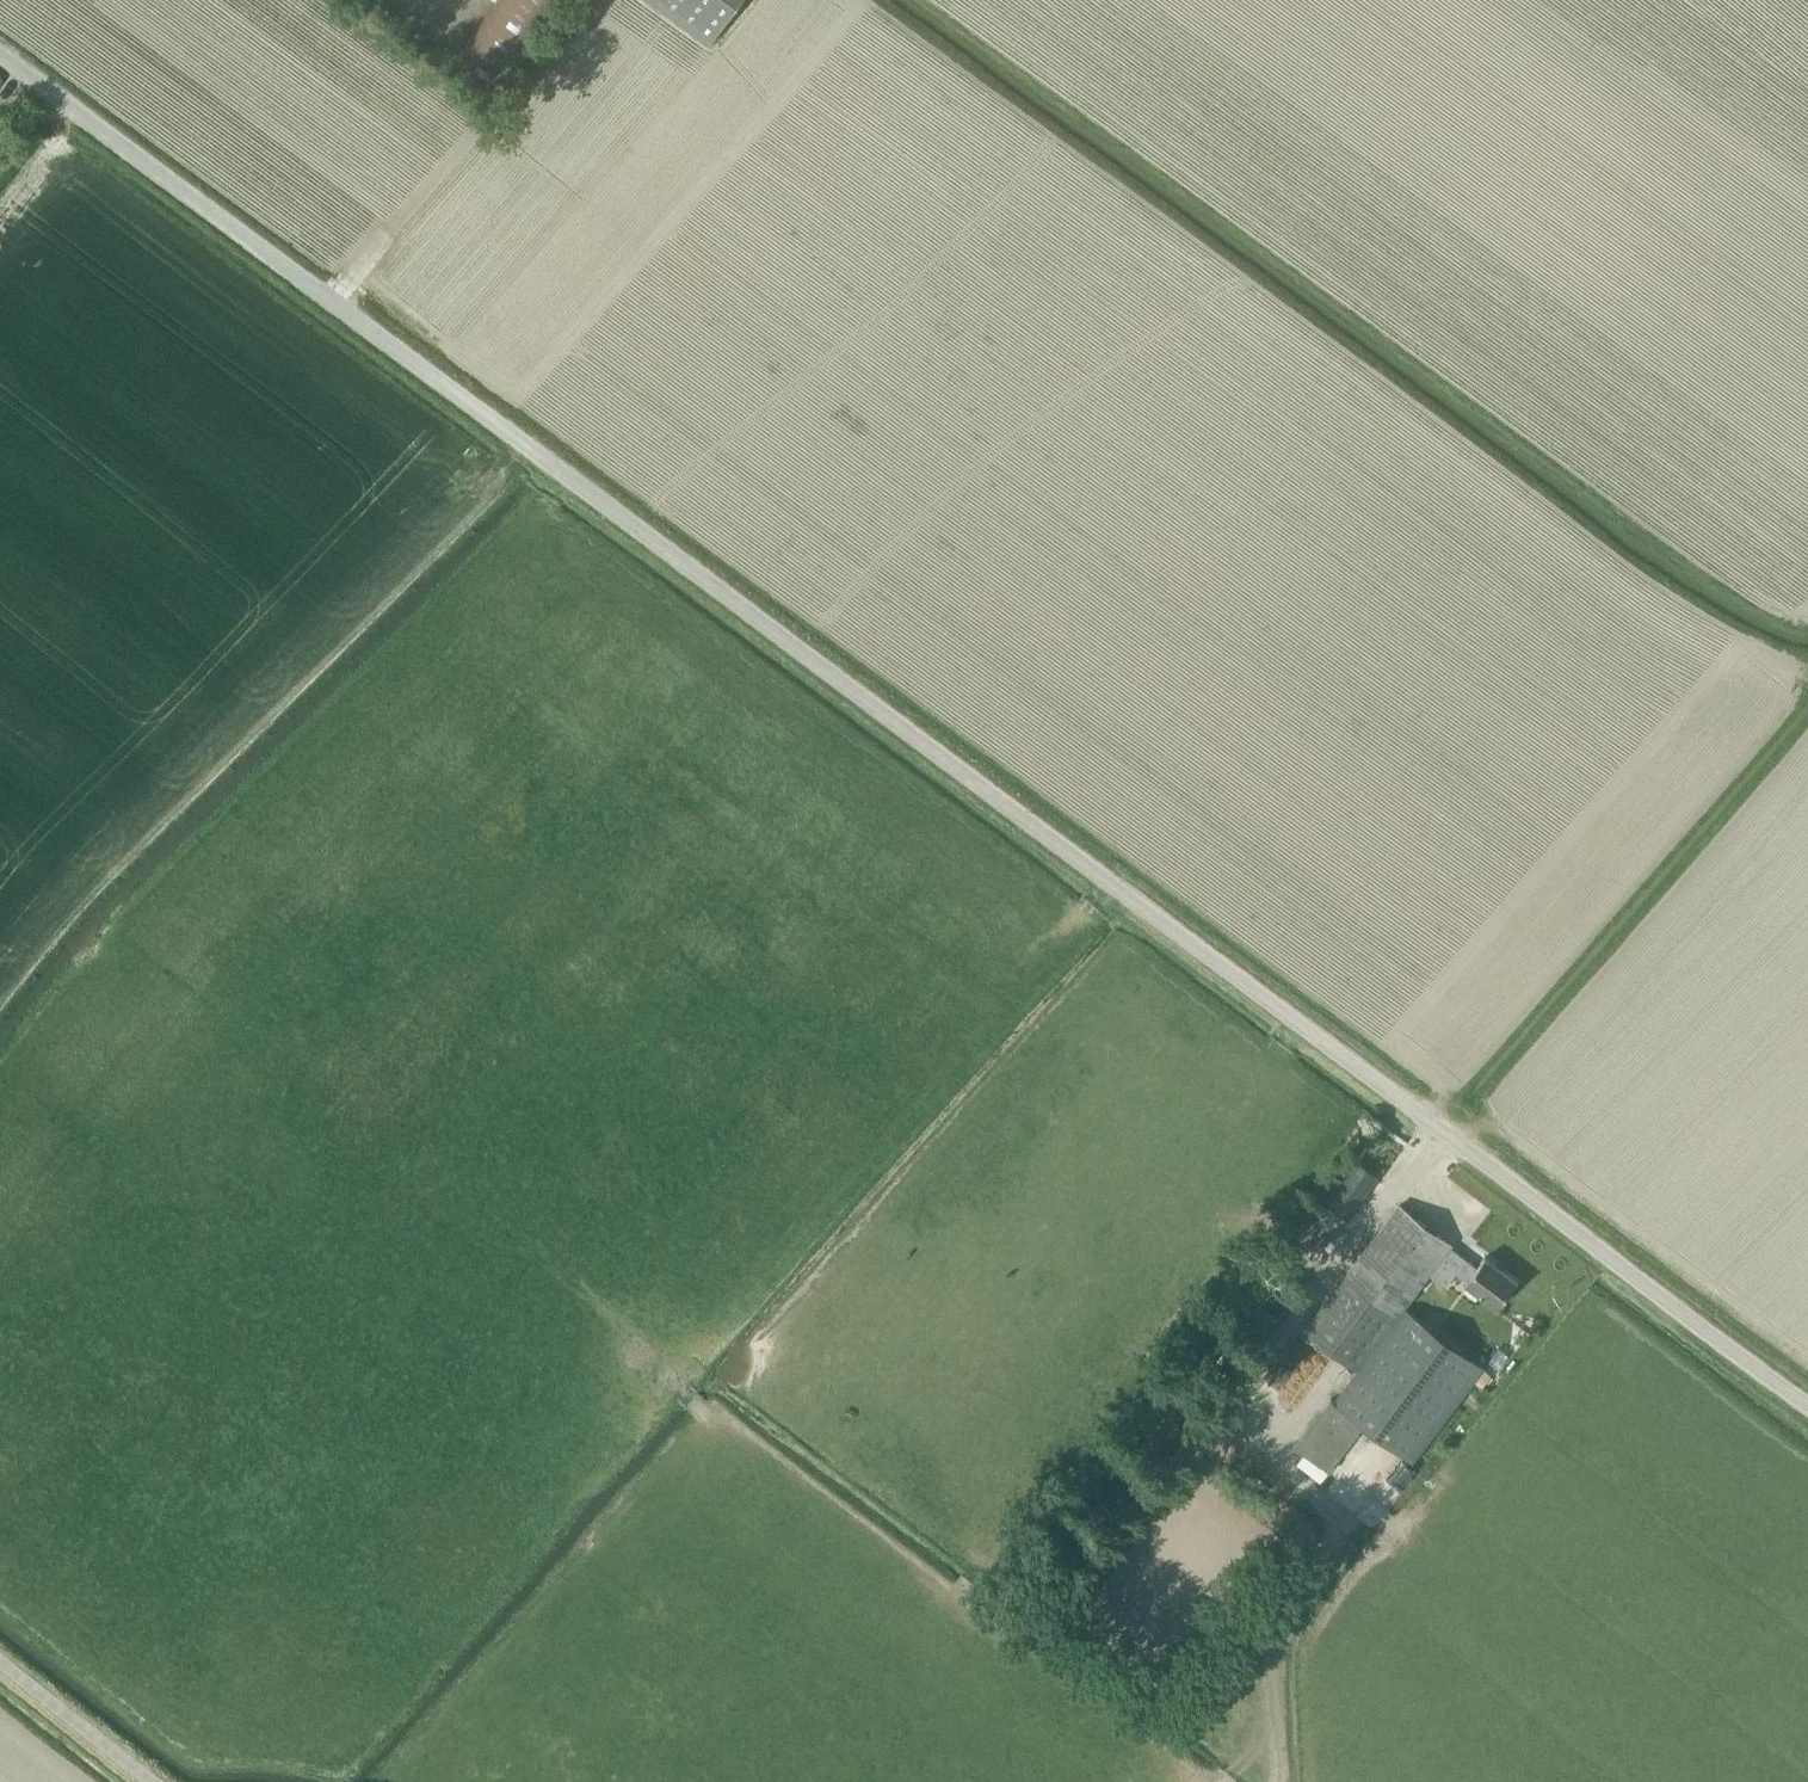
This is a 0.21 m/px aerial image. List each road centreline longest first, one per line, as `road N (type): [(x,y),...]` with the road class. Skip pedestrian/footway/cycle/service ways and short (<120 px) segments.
road 1 (tertiary): [(1807,1409),(1118,883),(0,56)]

